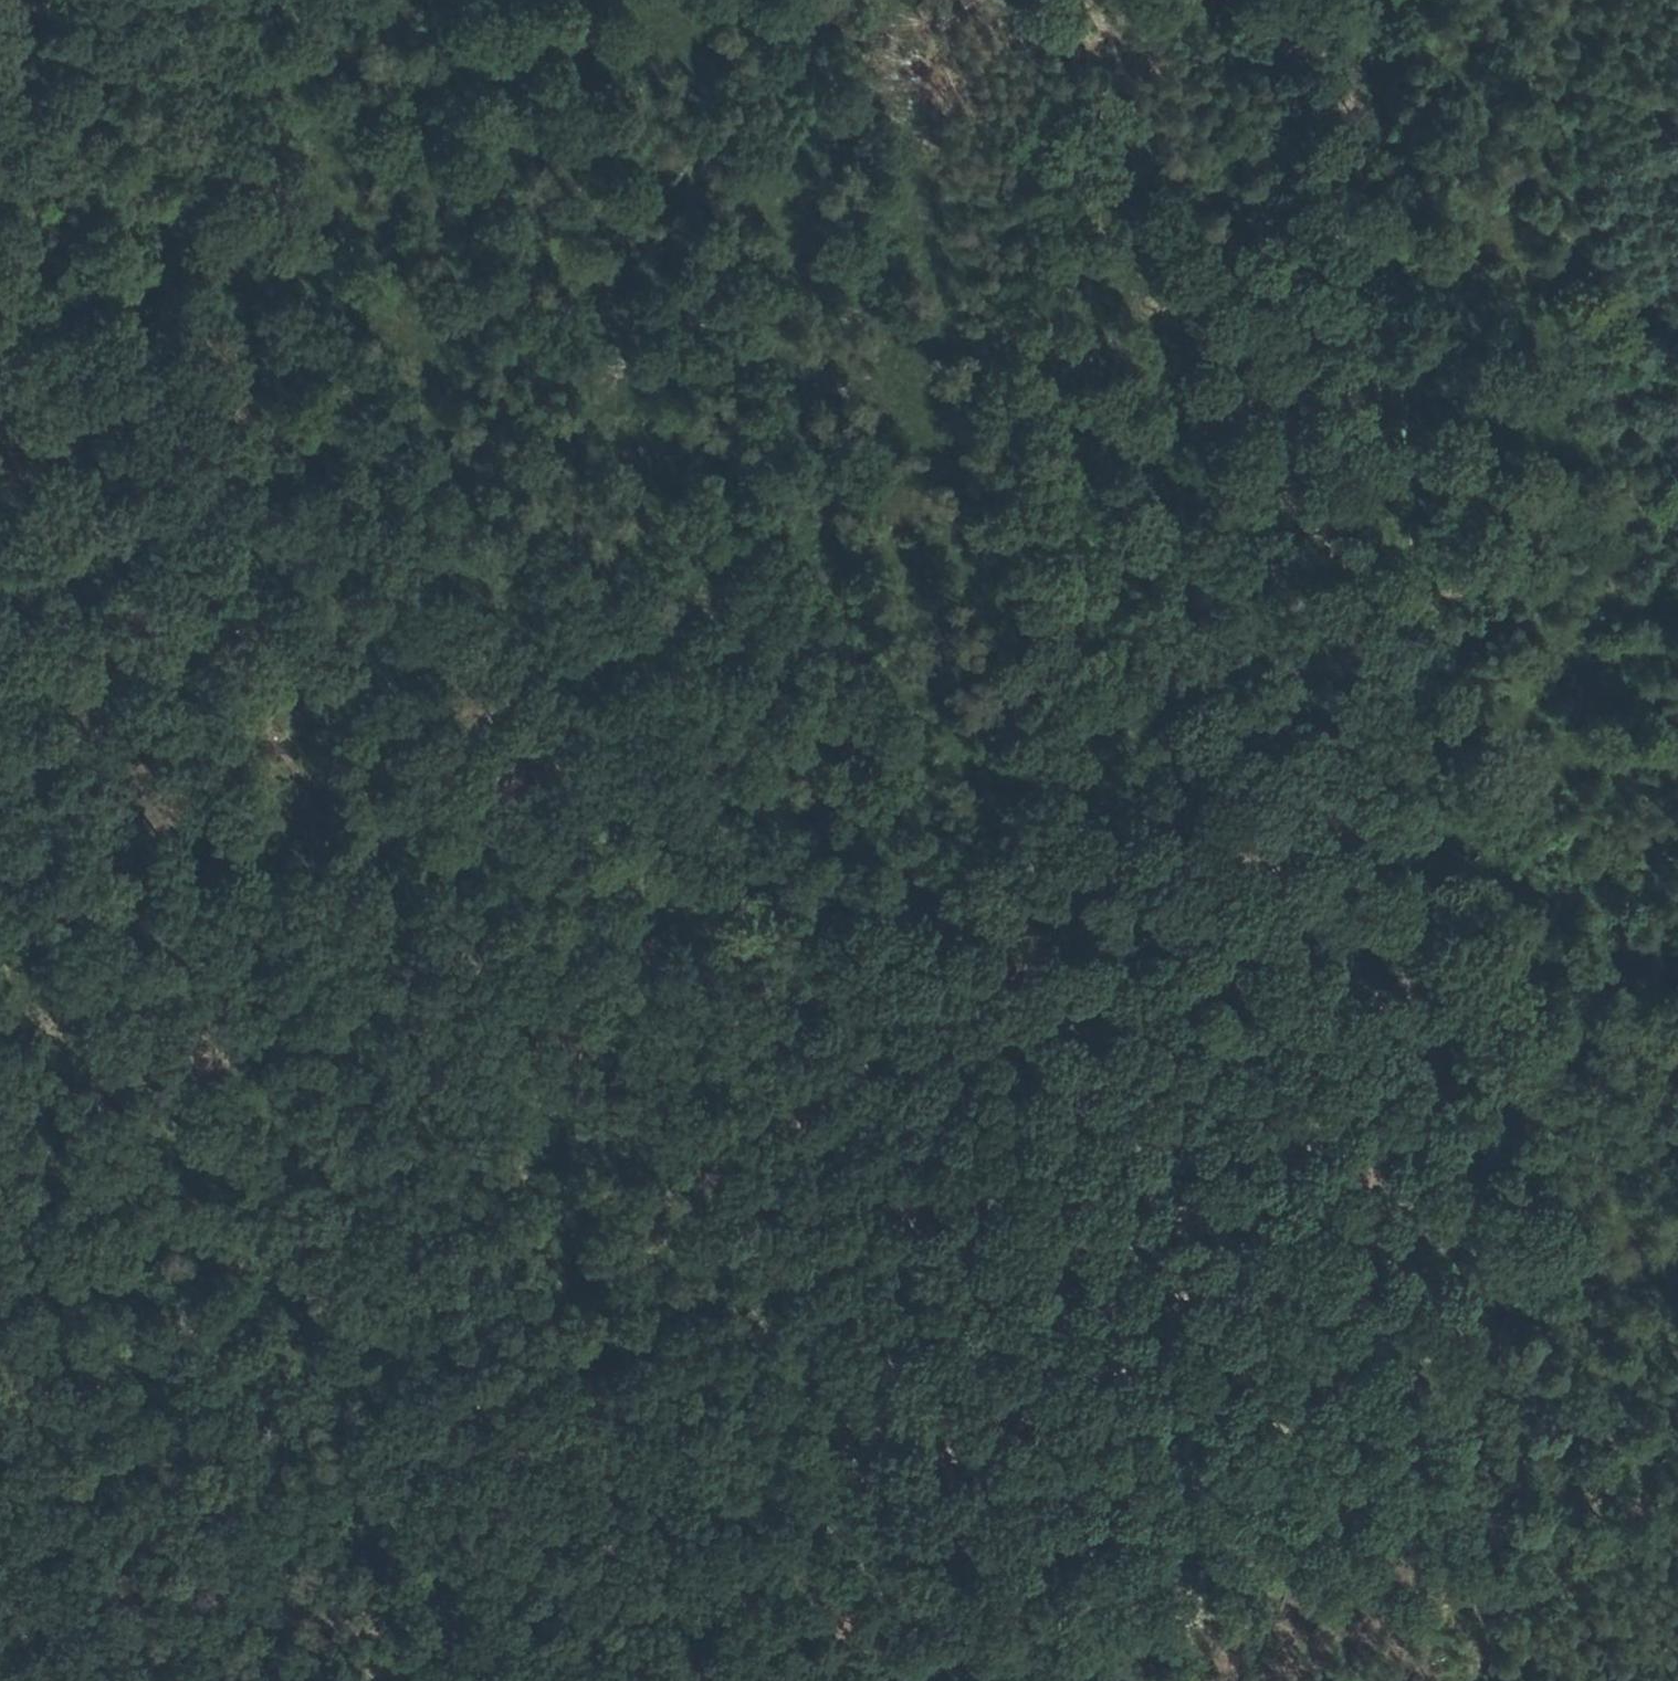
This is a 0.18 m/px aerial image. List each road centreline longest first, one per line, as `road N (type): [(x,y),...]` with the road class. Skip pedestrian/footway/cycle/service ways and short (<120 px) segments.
road 1 (track): [(1352,0),(1426,1223),(1491,1488),(1491,1680)]
road 2 (track): [(1677,979),(1410,950),(0,853)]

